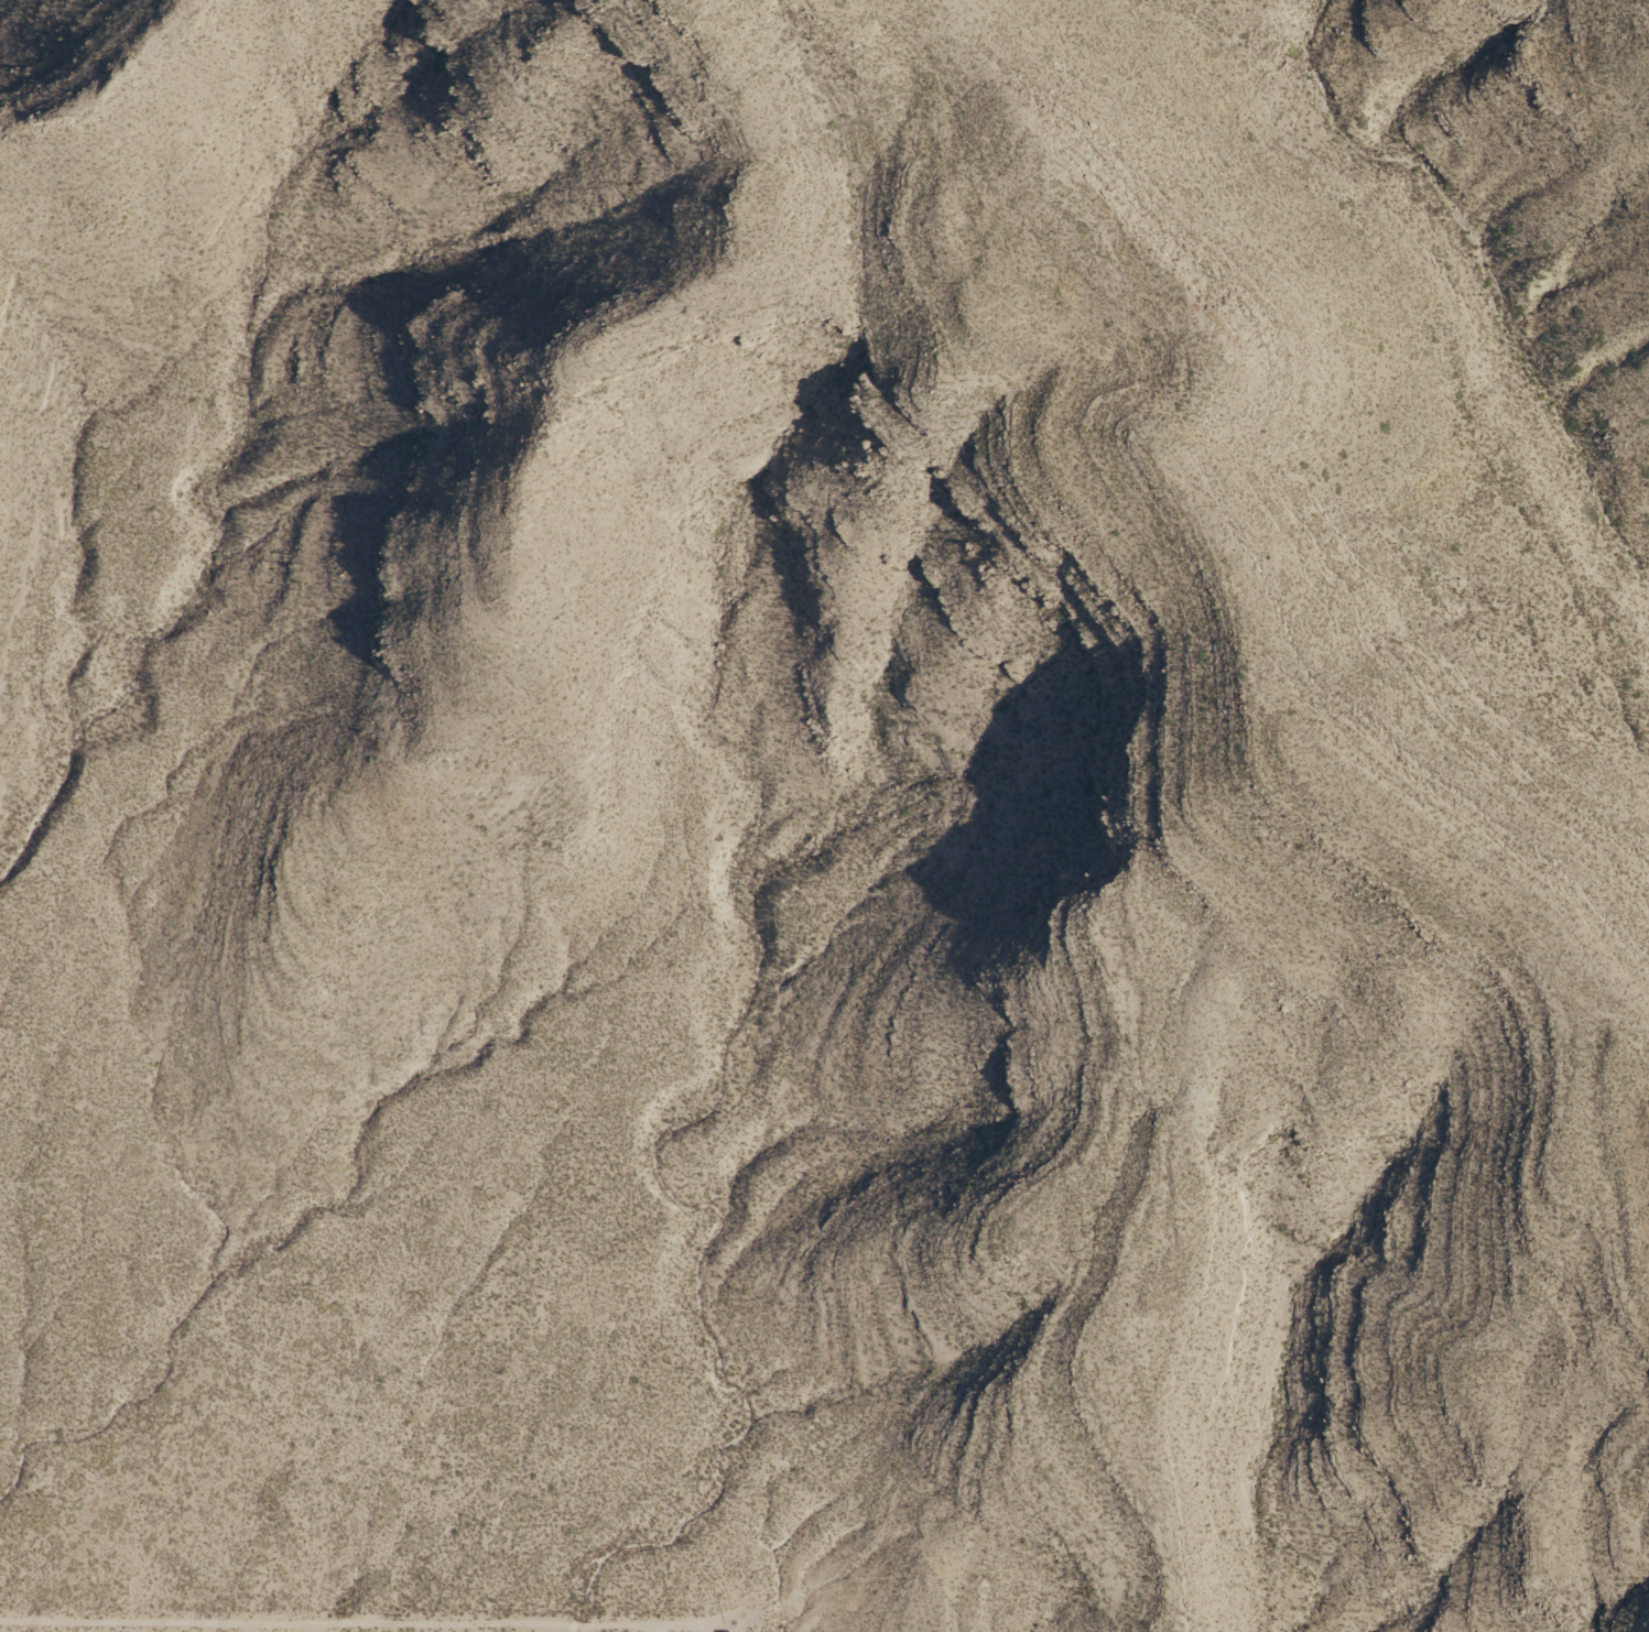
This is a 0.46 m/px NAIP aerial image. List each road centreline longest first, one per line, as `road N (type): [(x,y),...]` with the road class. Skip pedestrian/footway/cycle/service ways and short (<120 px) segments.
road 1 (track): [(744,1628),(0,1627)]

